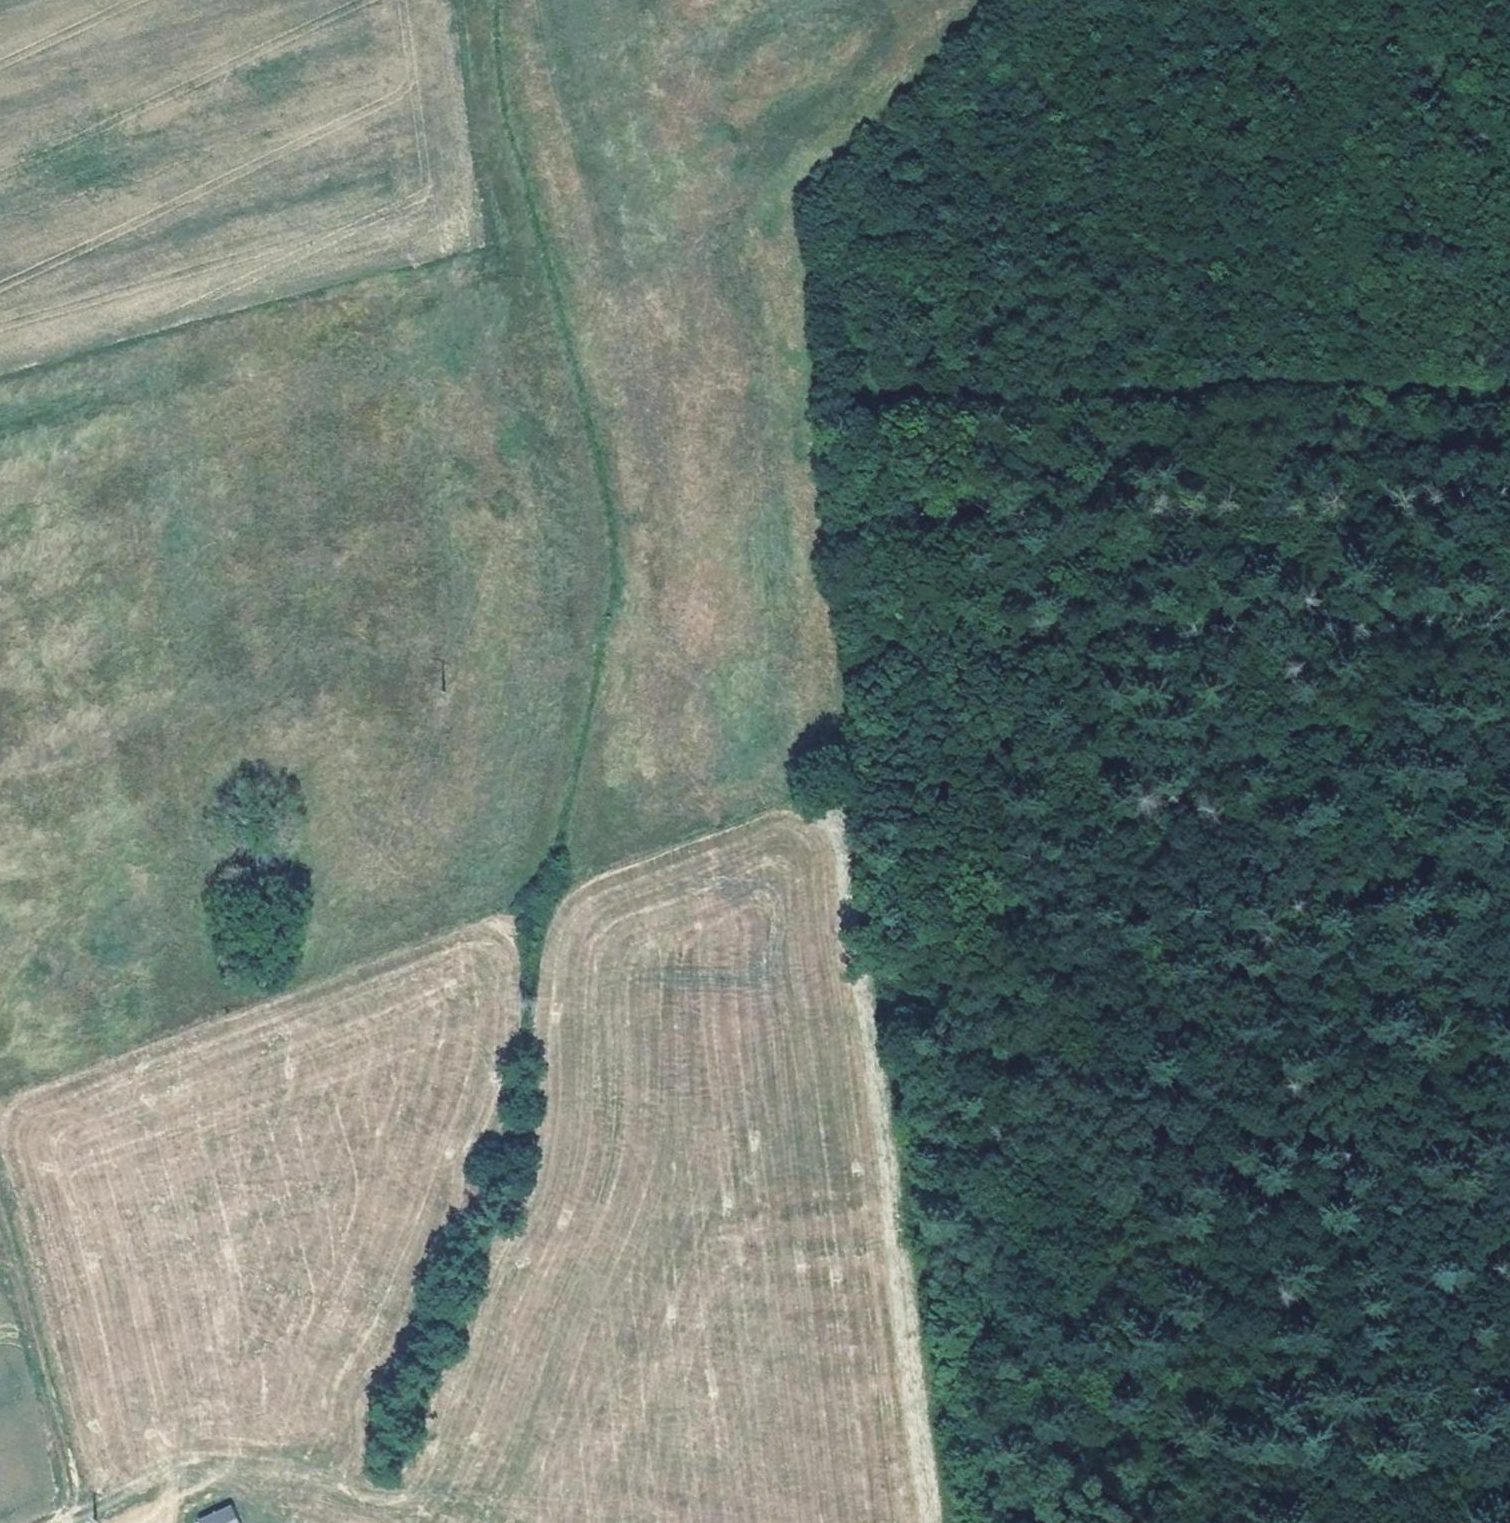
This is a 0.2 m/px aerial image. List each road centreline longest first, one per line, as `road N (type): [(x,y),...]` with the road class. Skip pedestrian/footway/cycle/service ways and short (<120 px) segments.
road 1 (track): [(0,1223),(82,1511),(60,1522)]

